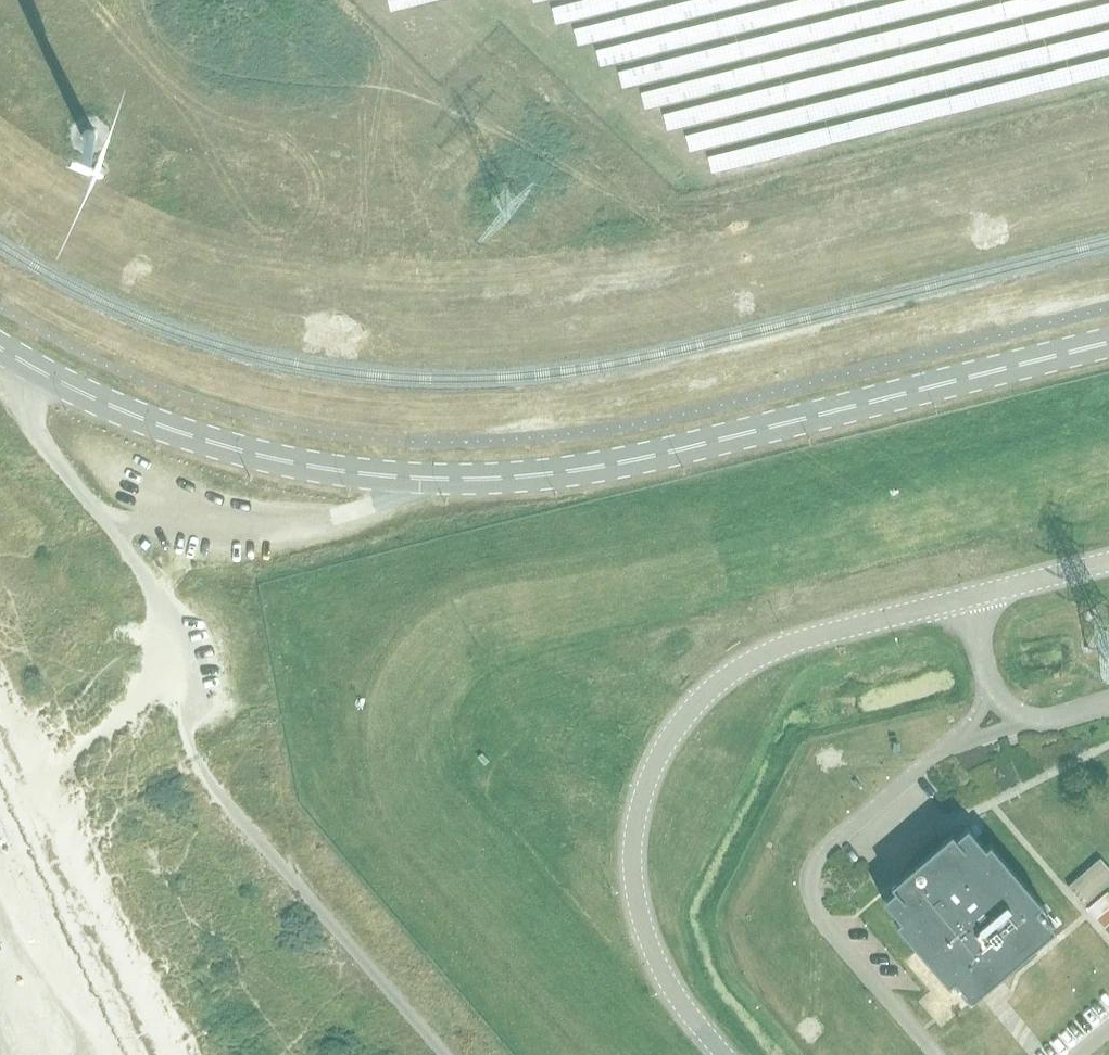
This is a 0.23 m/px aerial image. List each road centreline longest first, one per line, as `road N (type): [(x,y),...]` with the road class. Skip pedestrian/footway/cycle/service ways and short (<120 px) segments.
road 1 (unclassified): [(1108,339),(715,438),(539,473),(426,478),(238,449),(87,394),(0,346)]
road 2 (unclassified): [(726,1054),(687,1010),(637,896),(634,840),(649,772),(675,724),(722,678),(774,646),(1108,561)]

